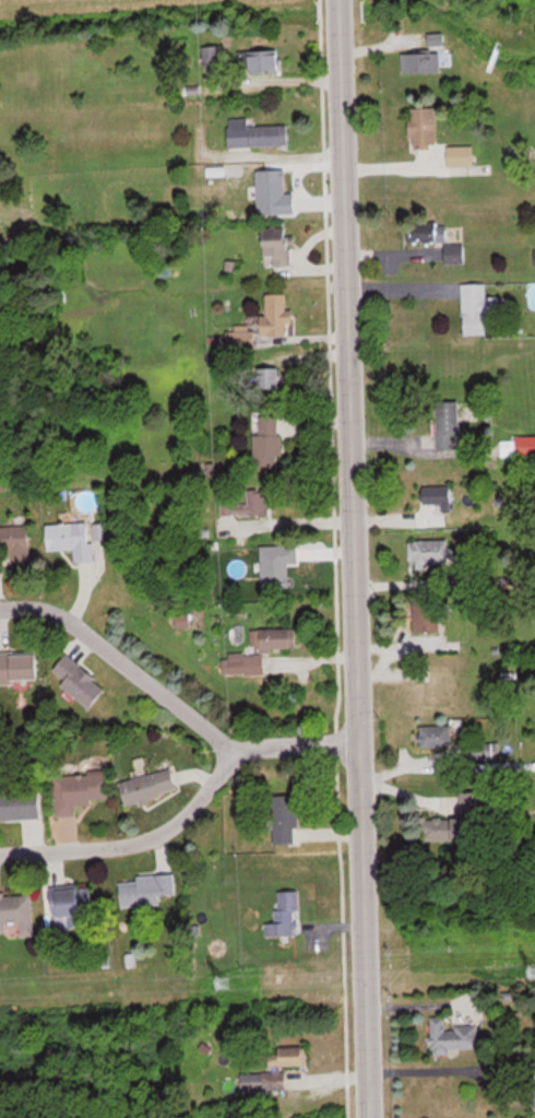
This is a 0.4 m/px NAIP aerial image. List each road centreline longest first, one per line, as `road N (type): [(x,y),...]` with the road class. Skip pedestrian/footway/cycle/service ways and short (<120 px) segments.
road 1 (residential): [(366,1117),(364,751),(330,0)]
road 2 (residential): [(224,751),(58,619),(0,604)]
road 3 (residential): [(224,751),(179,811),(150,835),(0,852)]
road 4 (residential): [(364,751),(224,751)]

